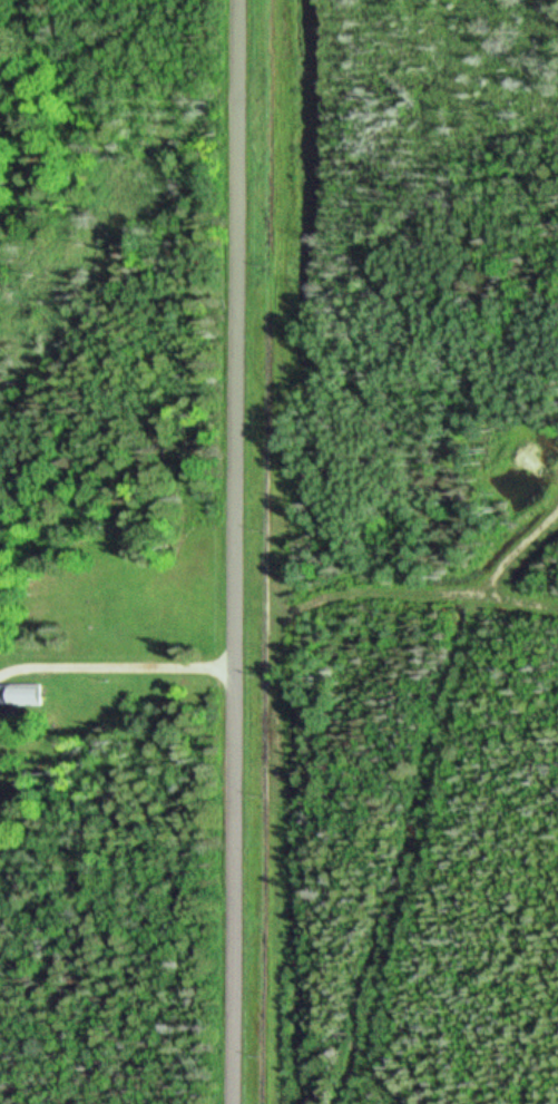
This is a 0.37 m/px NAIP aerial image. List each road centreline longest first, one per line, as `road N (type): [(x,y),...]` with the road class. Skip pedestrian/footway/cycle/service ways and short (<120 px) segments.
road 1 (residential): [(236,1103),(241,0)]

